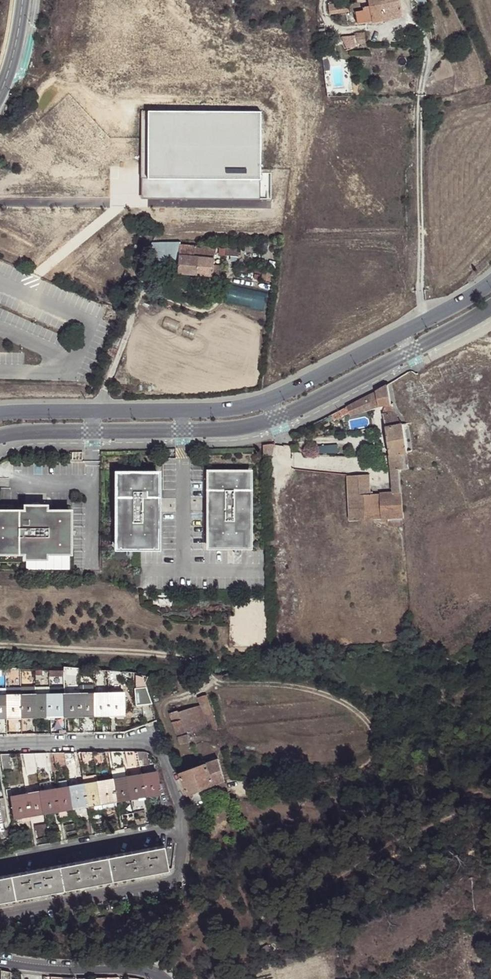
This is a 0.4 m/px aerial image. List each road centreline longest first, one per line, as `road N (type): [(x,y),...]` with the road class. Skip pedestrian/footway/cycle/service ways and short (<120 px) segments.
road 1 (tertiary): [(490,282),(249,408),(0,413)]
road 2 (residential): [(0,917),(169,885),(177,880),(182,828),(162,758),(151,748),(0,745)]
road 3 (residential): [(163,978),(129,969),(0,961)]

